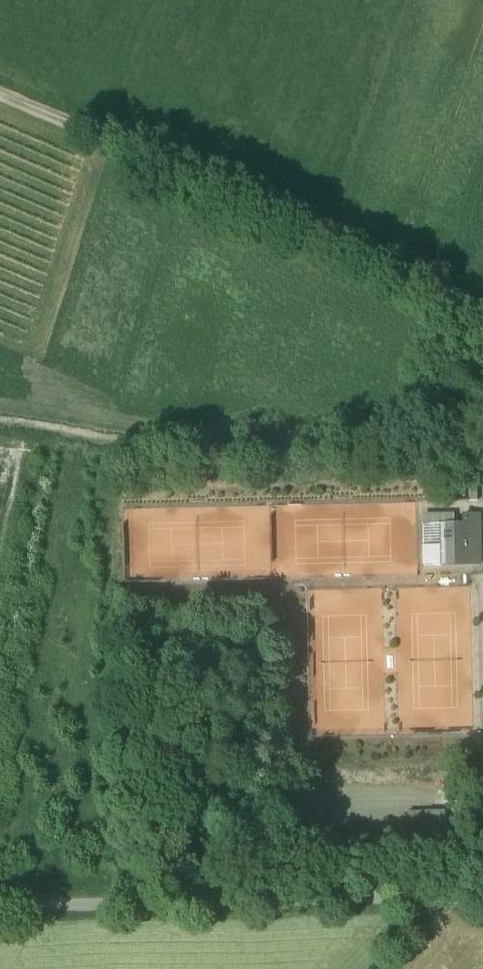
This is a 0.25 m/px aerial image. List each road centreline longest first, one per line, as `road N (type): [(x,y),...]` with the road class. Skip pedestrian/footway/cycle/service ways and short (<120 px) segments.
road 1 (track): [(482,305),(448,298),(0,99)]

